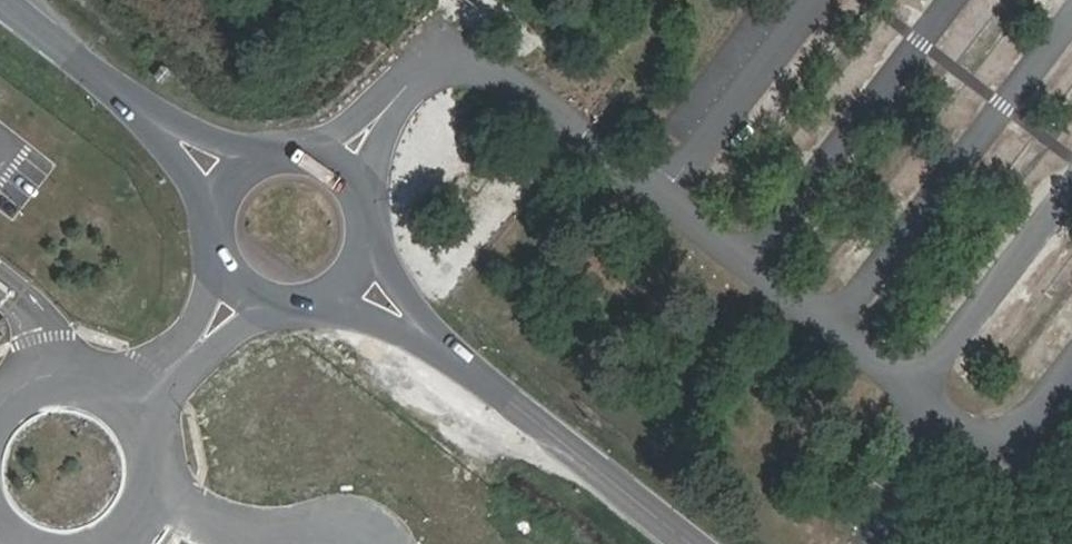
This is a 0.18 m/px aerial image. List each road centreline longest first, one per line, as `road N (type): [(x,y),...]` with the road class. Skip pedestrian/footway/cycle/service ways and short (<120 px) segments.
road 1 (secondary): [(362,277),(697,543)]
road 2 (secondary): [(254,159),(164,116),(9,0)]
road 3 (secondary): [(0,10),(150,133),(216,206)]
road 4 (secondary): [(216,206),(217,257),(259,304),(303,312),(326,306),(362,277)]
road 5 (secondary): [(362,277),(376,229),(361,182),(322,154),(300,149),(254,159)]
road 6 (track): [(576,128),(676,0)]

